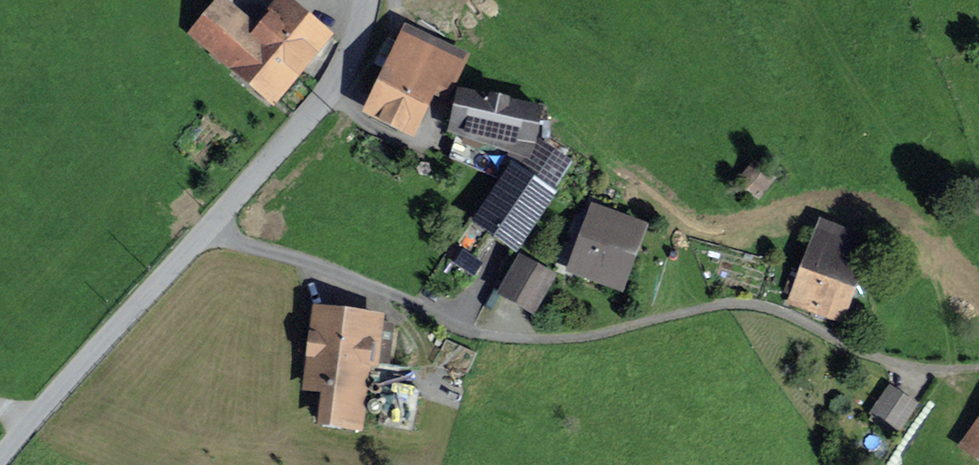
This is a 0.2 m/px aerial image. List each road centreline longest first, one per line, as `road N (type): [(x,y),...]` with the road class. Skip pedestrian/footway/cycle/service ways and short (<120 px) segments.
road 1 (unclassified): [(978,366),(900,363),(752,302),(584,334),(486,333),(367,282),(208,228)]
road 2 (unclassified): [(0,455),(208,228)]
road 3 (unclassified): [(208,228),(322,97),(352,45),(364,0)]

